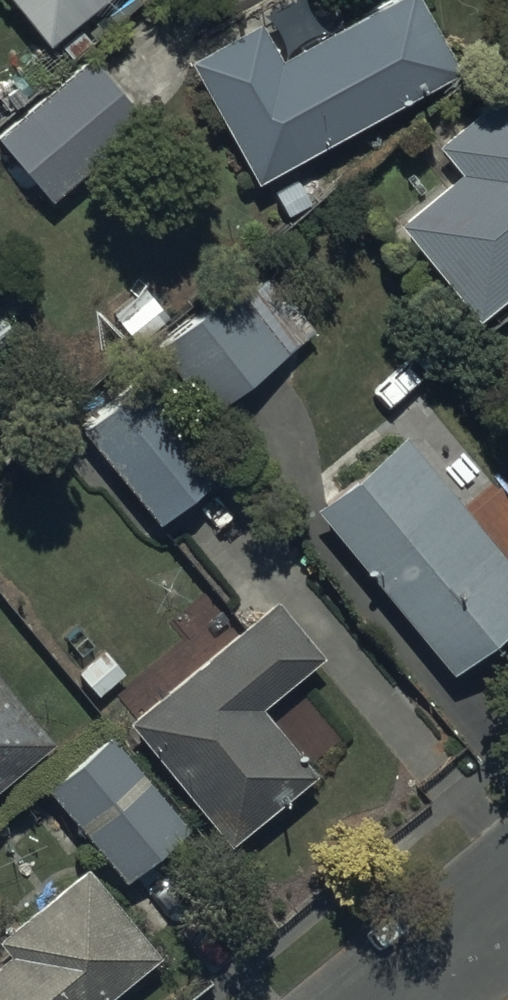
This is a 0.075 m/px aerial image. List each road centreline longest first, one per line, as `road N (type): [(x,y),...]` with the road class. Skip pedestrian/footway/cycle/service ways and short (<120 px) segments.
road 1 (residential): [(507,905),(396,999)]

